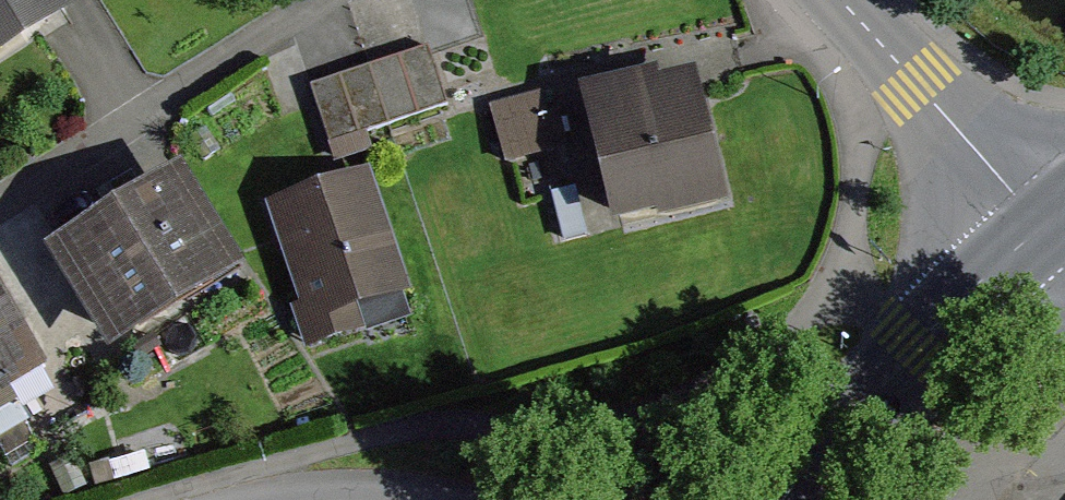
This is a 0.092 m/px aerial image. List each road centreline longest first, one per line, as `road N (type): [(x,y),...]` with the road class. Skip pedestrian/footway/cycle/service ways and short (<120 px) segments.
road 1 (unclassified): [(1044,226),(914,347),(783,499)]
road 2 (unclassified): [(840,0),(1044,226)]

